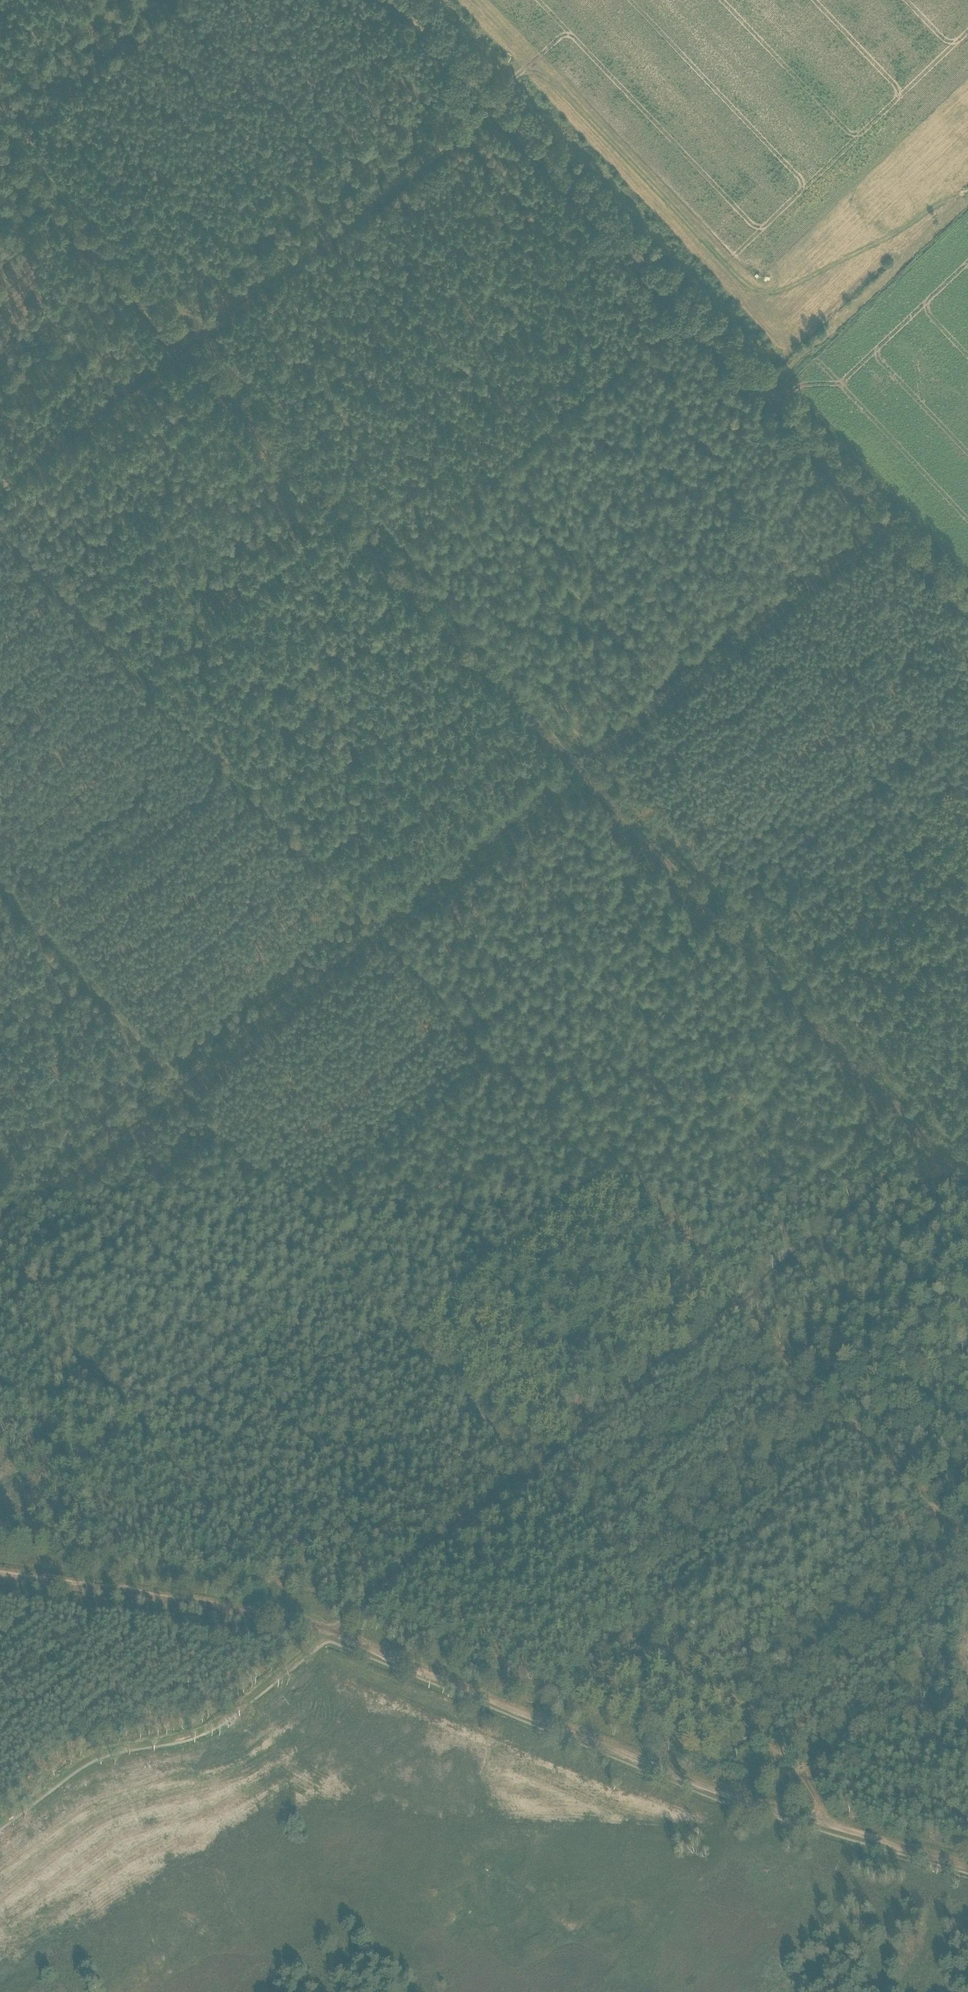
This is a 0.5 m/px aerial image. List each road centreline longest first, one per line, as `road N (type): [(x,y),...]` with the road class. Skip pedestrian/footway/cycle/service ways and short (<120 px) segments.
road 1 (track): [(967,1170),(180,352),(0,140)]
road 2 (track): [(850,1831),(0,884)]
road 3 (track): [(0,1819),(81,1756),(180,1735),(332,1629),(943,1144)]
road 4 (track): [(0,1225),(884,515)]
road 5 (track): [(0,1574),(332,1629),(708,1788),(967,1866)]
road 6 (track): [(764,393),(967,202)]

